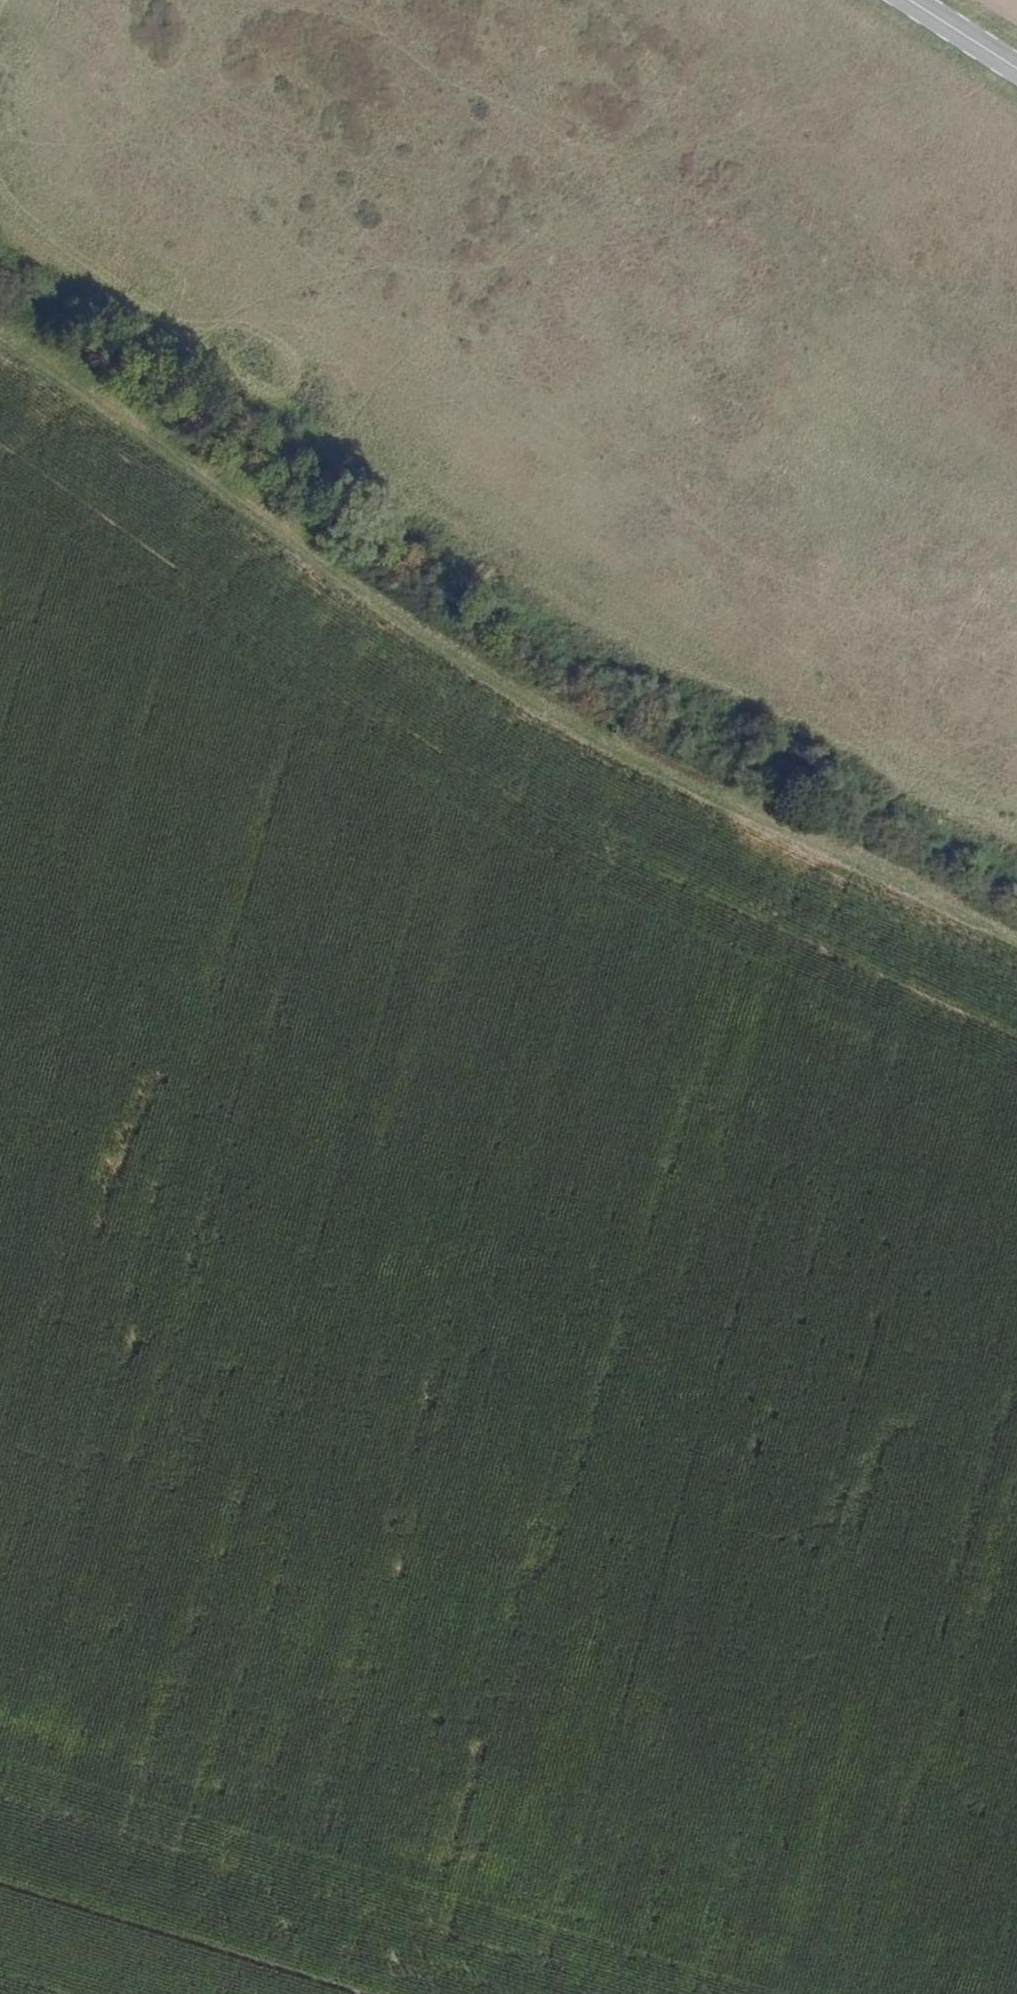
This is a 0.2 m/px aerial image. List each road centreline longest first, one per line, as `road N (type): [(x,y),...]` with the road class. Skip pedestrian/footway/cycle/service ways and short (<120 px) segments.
road 1 (secondary): [(887,0),(1016,84)]

